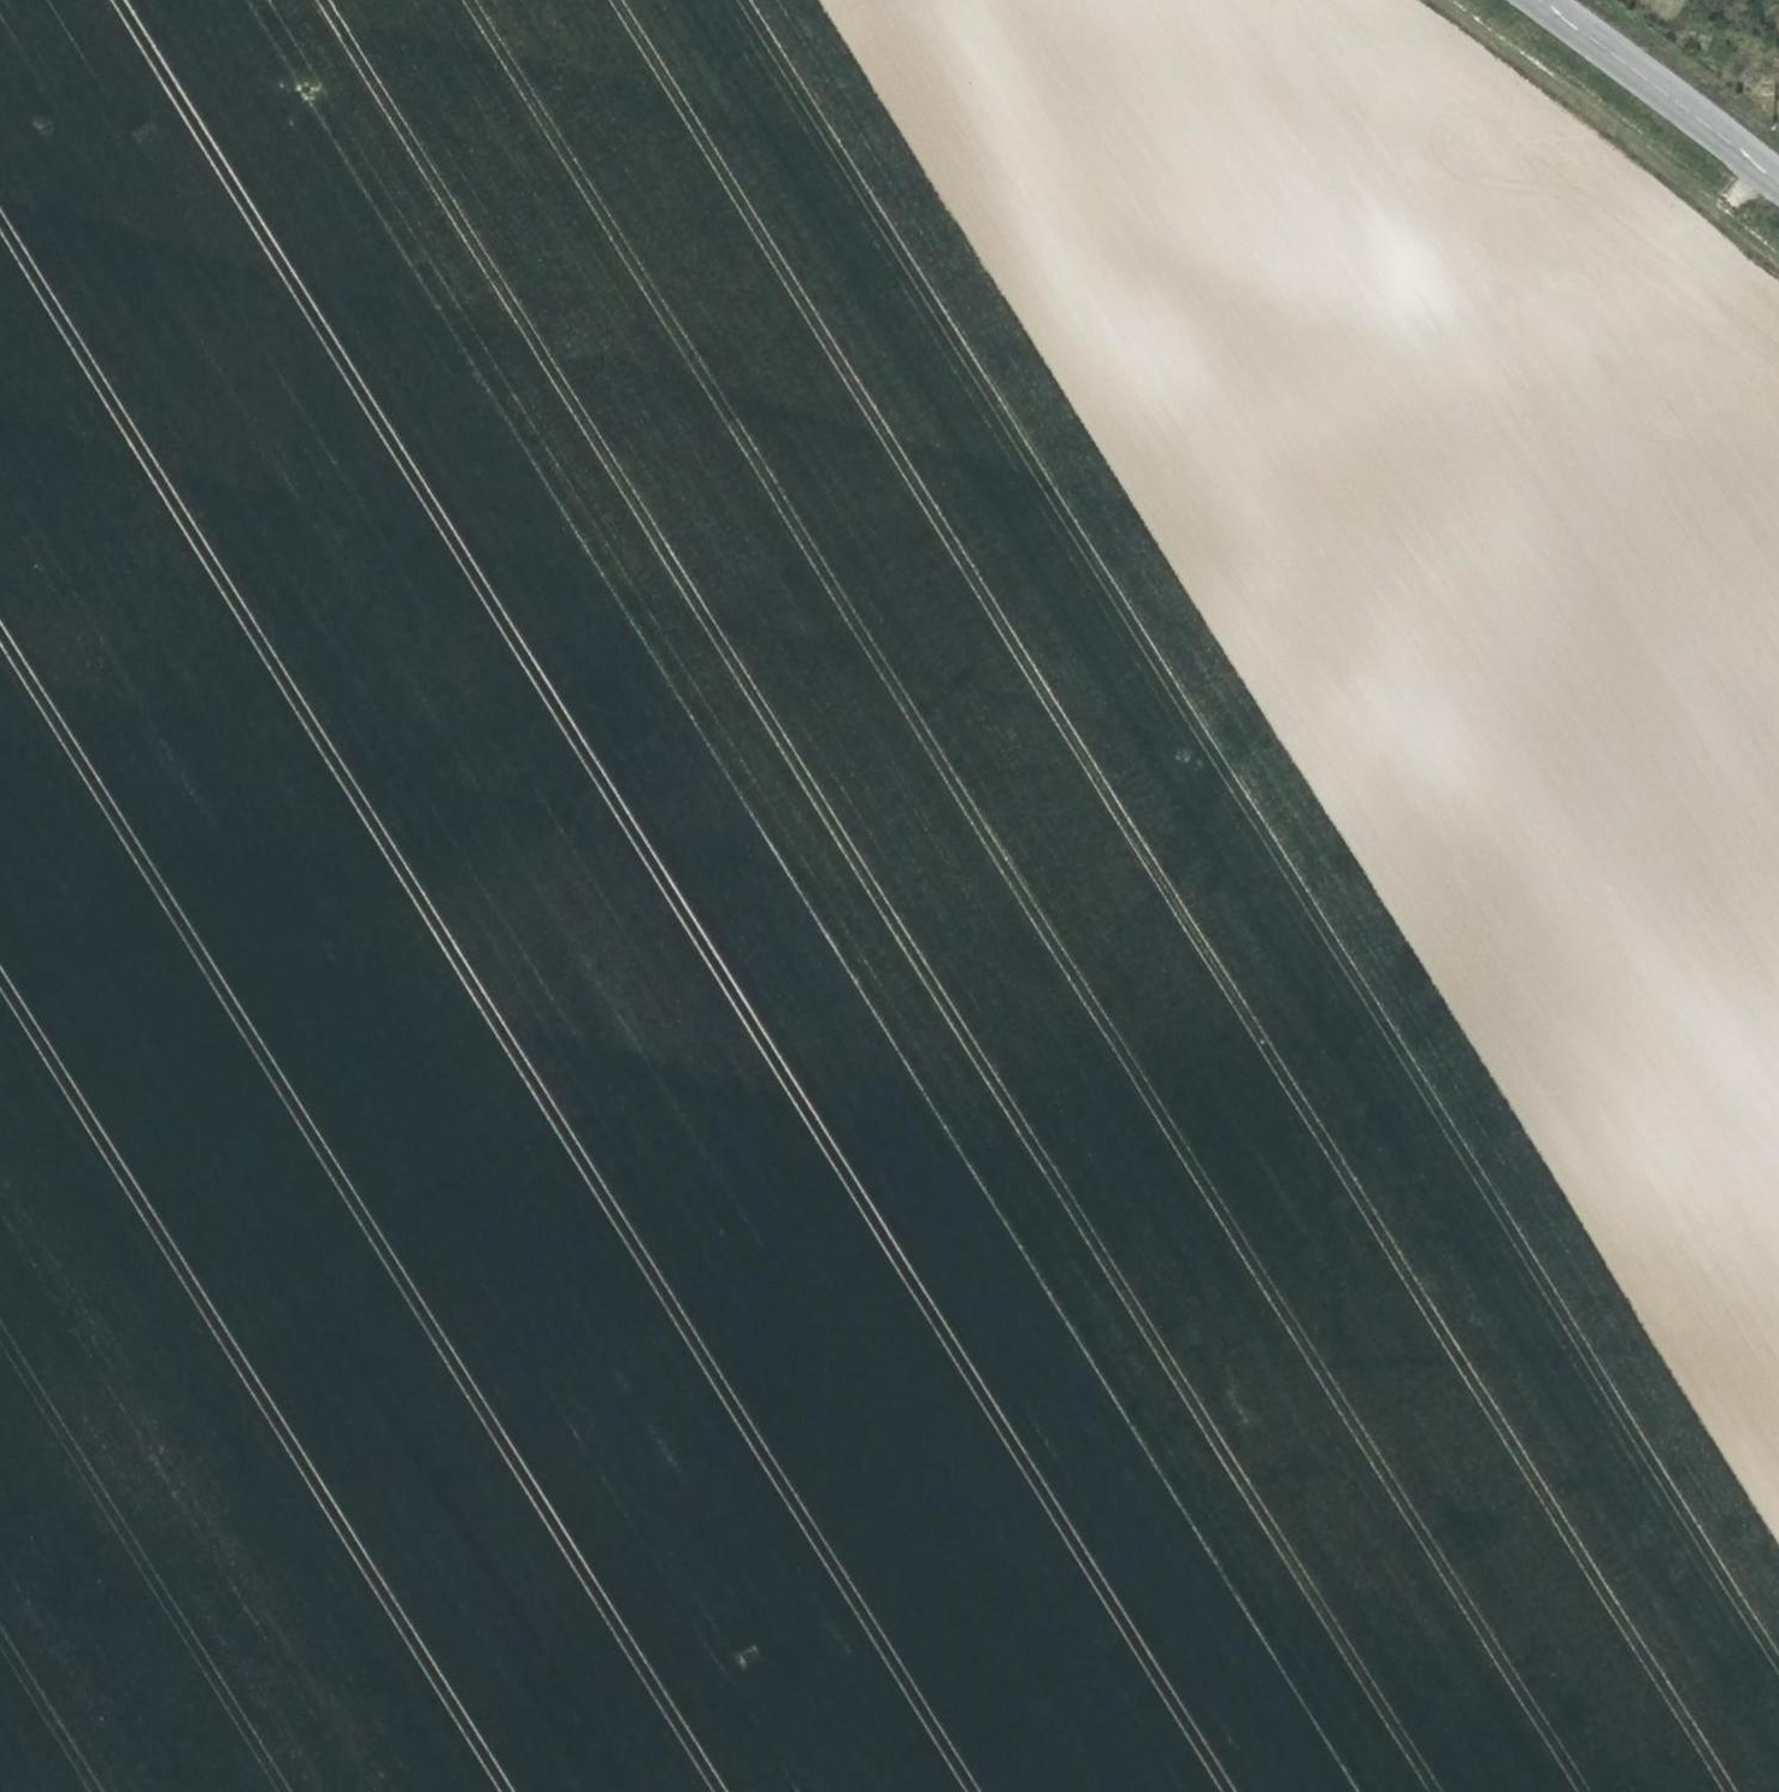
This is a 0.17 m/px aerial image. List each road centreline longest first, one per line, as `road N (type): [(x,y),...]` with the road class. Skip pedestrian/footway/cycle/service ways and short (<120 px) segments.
road 1 (track): [(1443,0),(1778,260)]
road 2 (tertiary): [(1778,187),(1536,0)]

